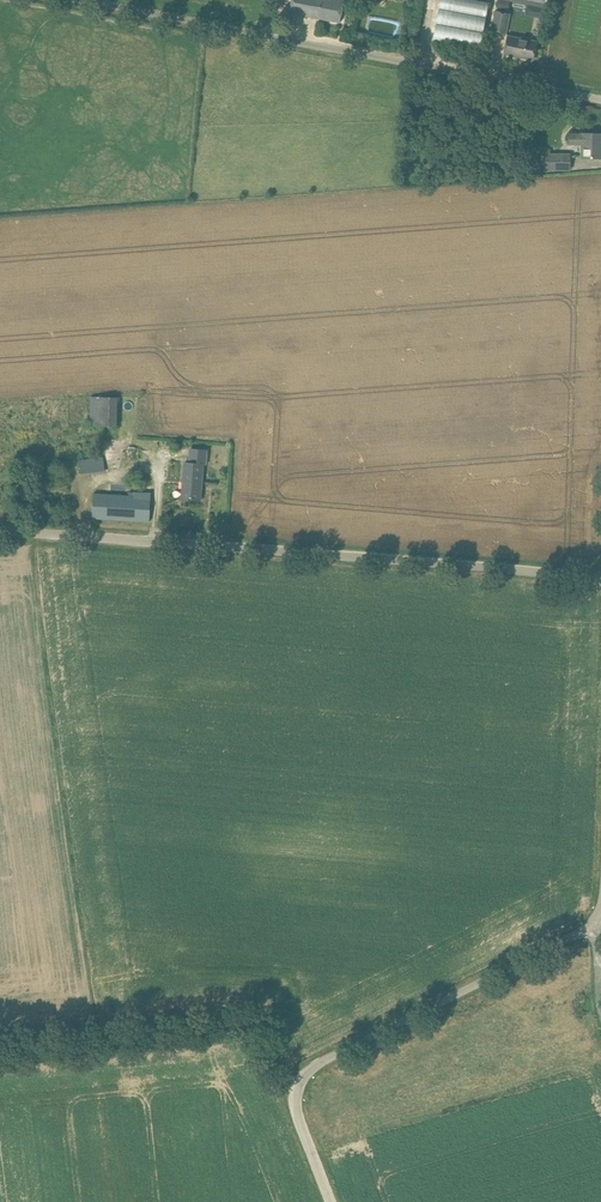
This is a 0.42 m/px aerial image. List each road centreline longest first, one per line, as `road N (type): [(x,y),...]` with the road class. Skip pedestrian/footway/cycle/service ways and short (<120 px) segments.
road 1 (unclassified): [(600,576),(88,533),(0,534)]
road 2 (unclassified): [(600,100),(120,0)]
road 3 (unclassified): [(335,1201),(298,1097),(300,1073),(316,1056),(600,906)]

